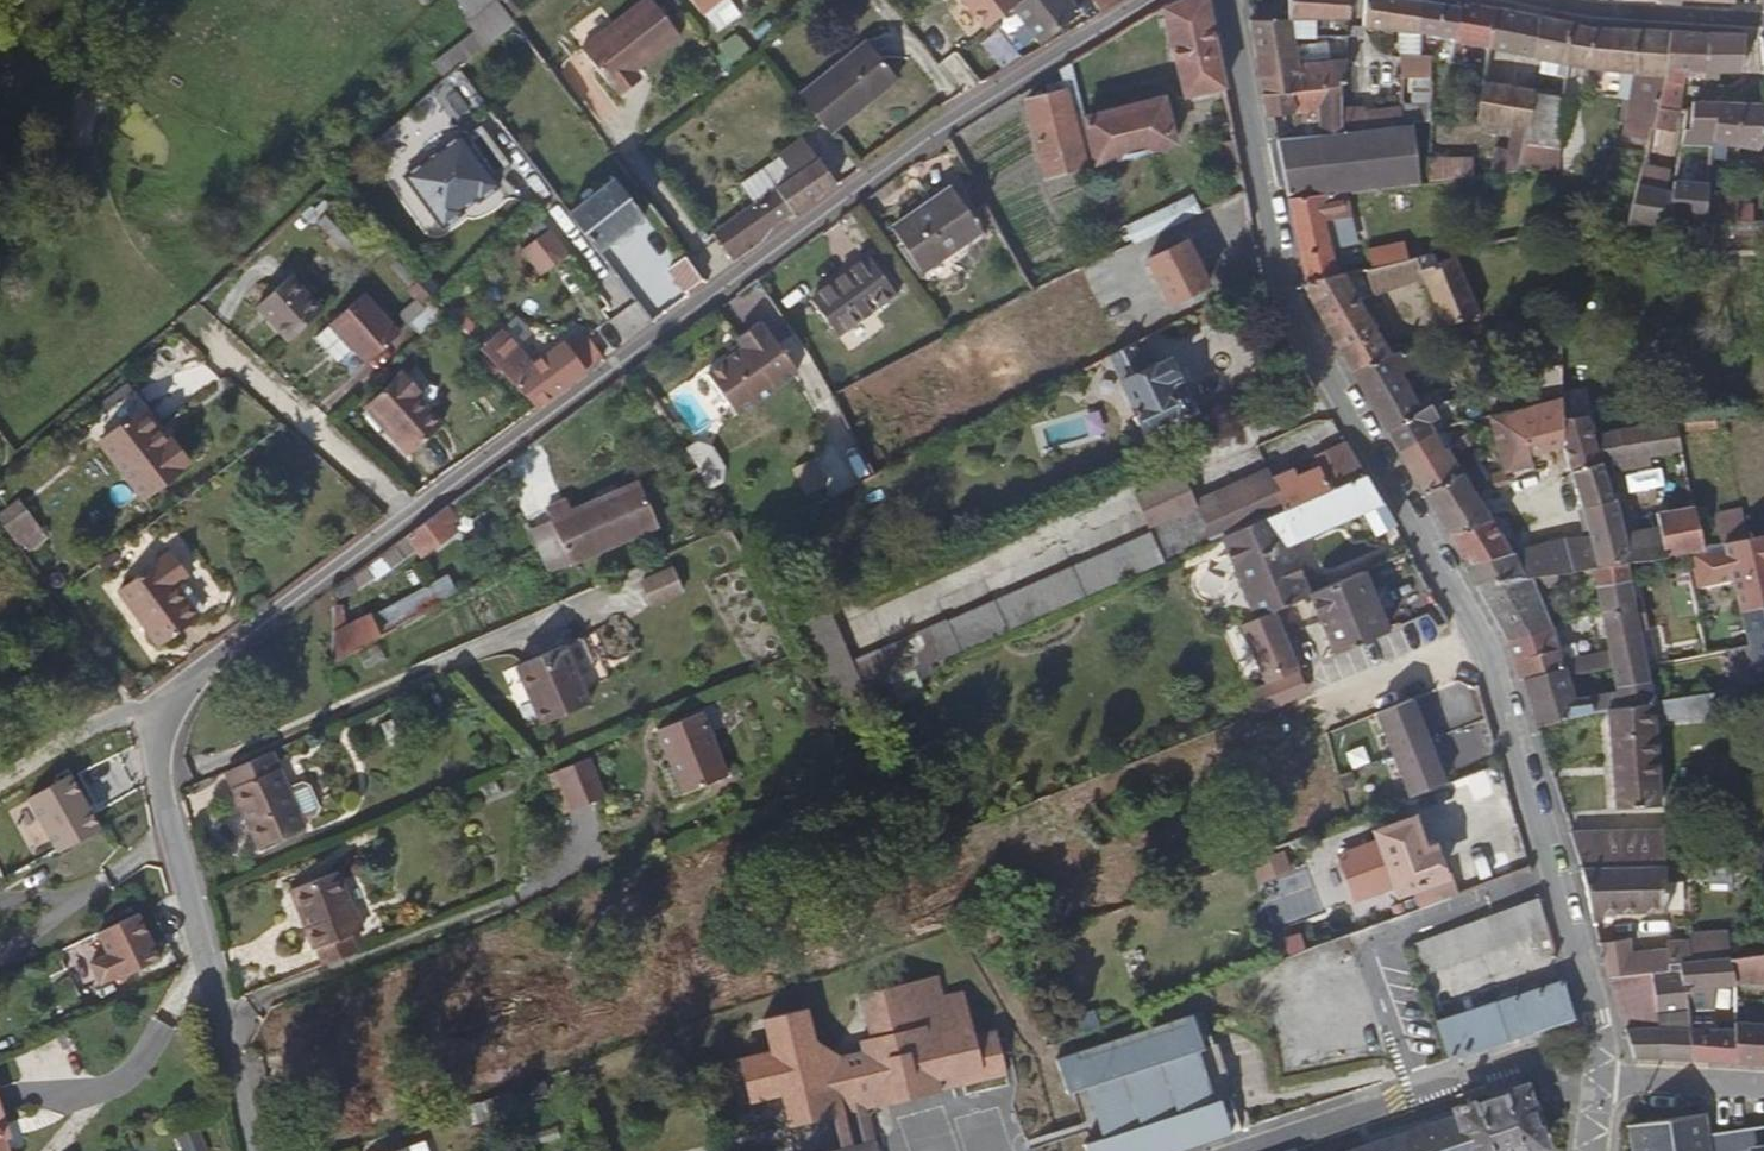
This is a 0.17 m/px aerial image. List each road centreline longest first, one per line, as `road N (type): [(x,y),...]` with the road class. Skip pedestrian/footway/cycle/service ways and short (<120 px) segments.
road 1 (residential): [(1154,0),(959,108),(197,659),(170,716),(158,779),(250,1150)]
road 2 (residential): [(1229,0),(1274,260),(1306,347),(1484,643),(1596,1019),(1596,1081)]
road 3 (track): [(158,779),(0,538)]
road 4 (residential): [(1763,18),(1535,0)]
road 5 (residential): [(1763,1088),(1596,1081)]
road 6 (track): [(124,715),(0,790)]

